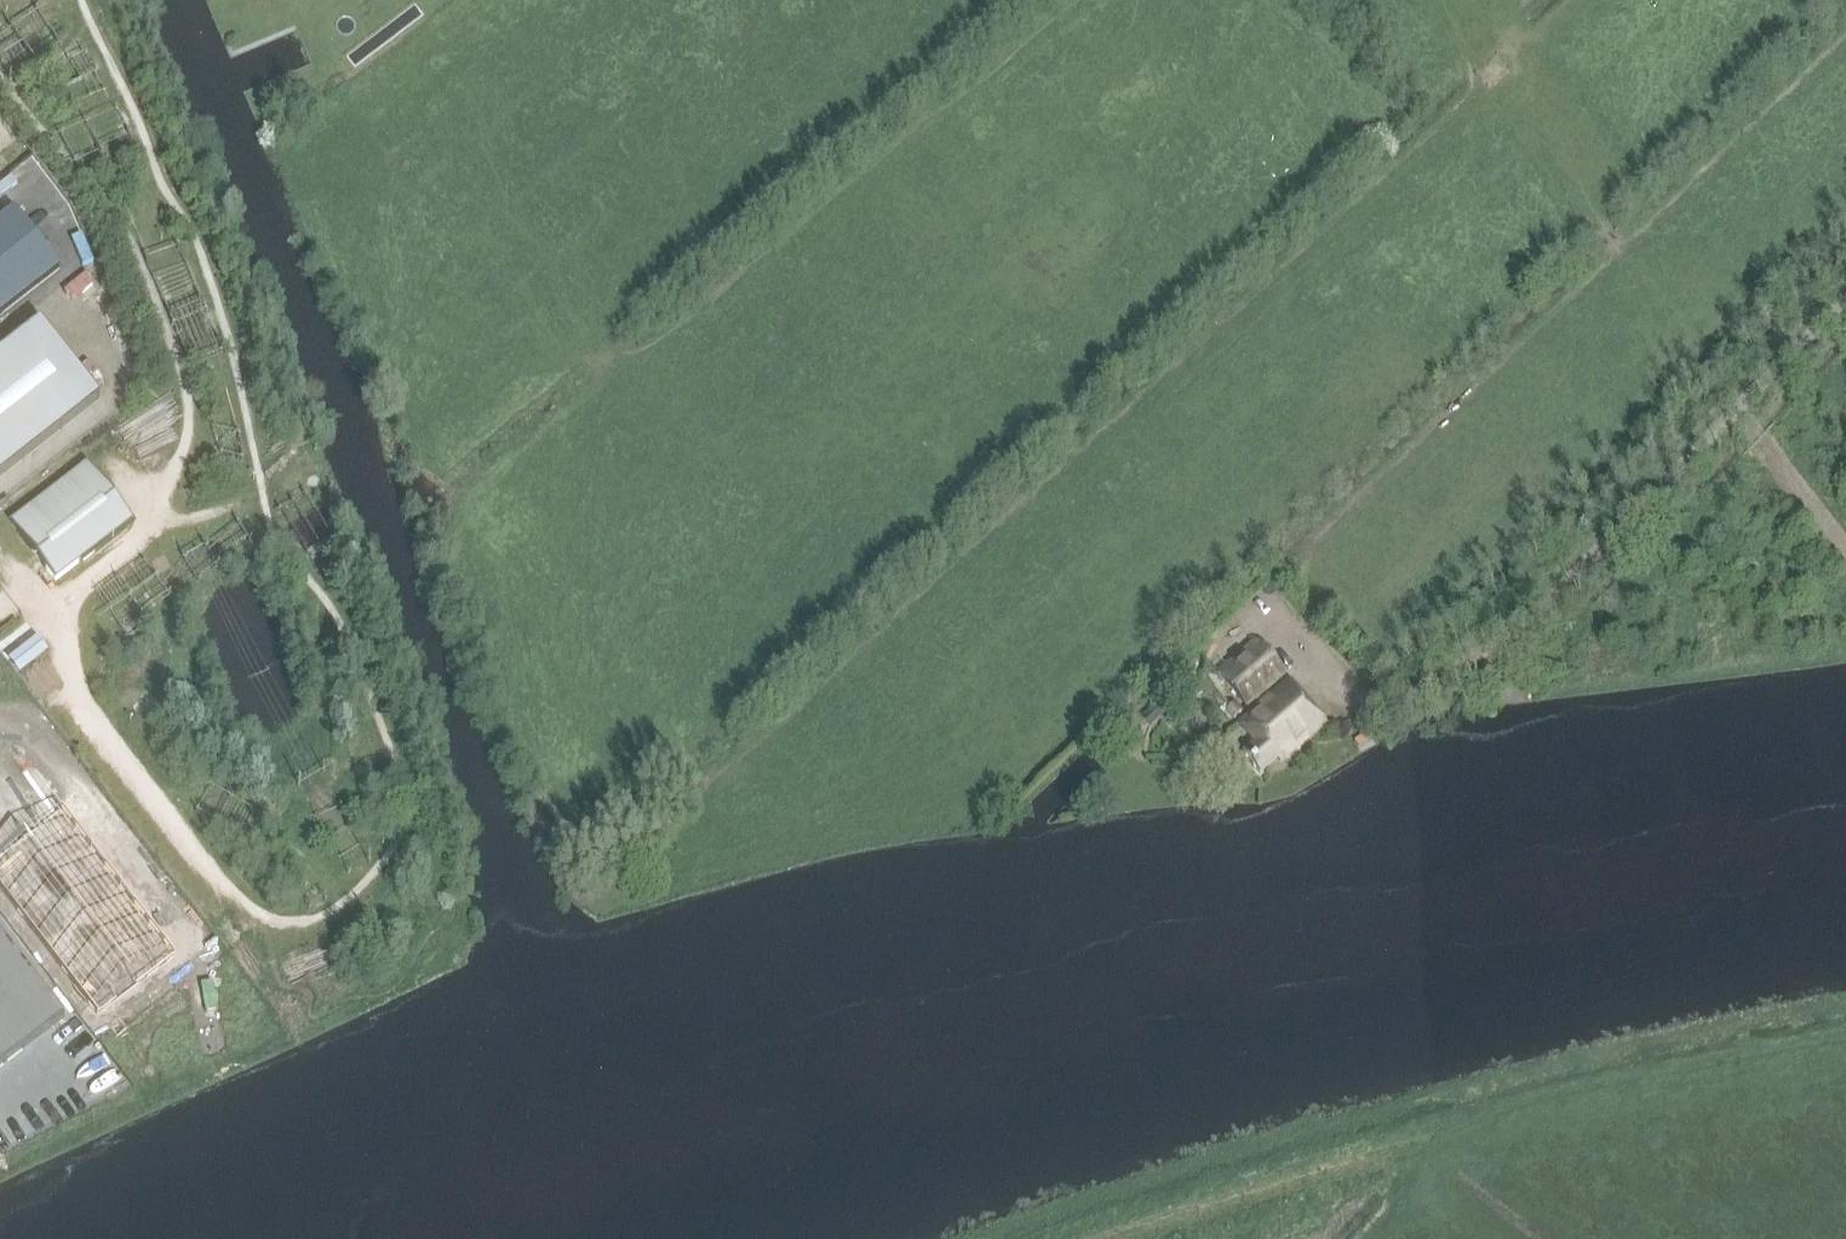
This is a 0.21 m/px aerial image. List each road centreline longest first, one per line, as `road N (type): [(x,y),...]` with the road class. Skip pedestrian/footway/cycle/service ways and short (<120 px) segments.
road 1 (unclassified): [(1845,297),(1548,601),(1486,651),(1389,703)]

